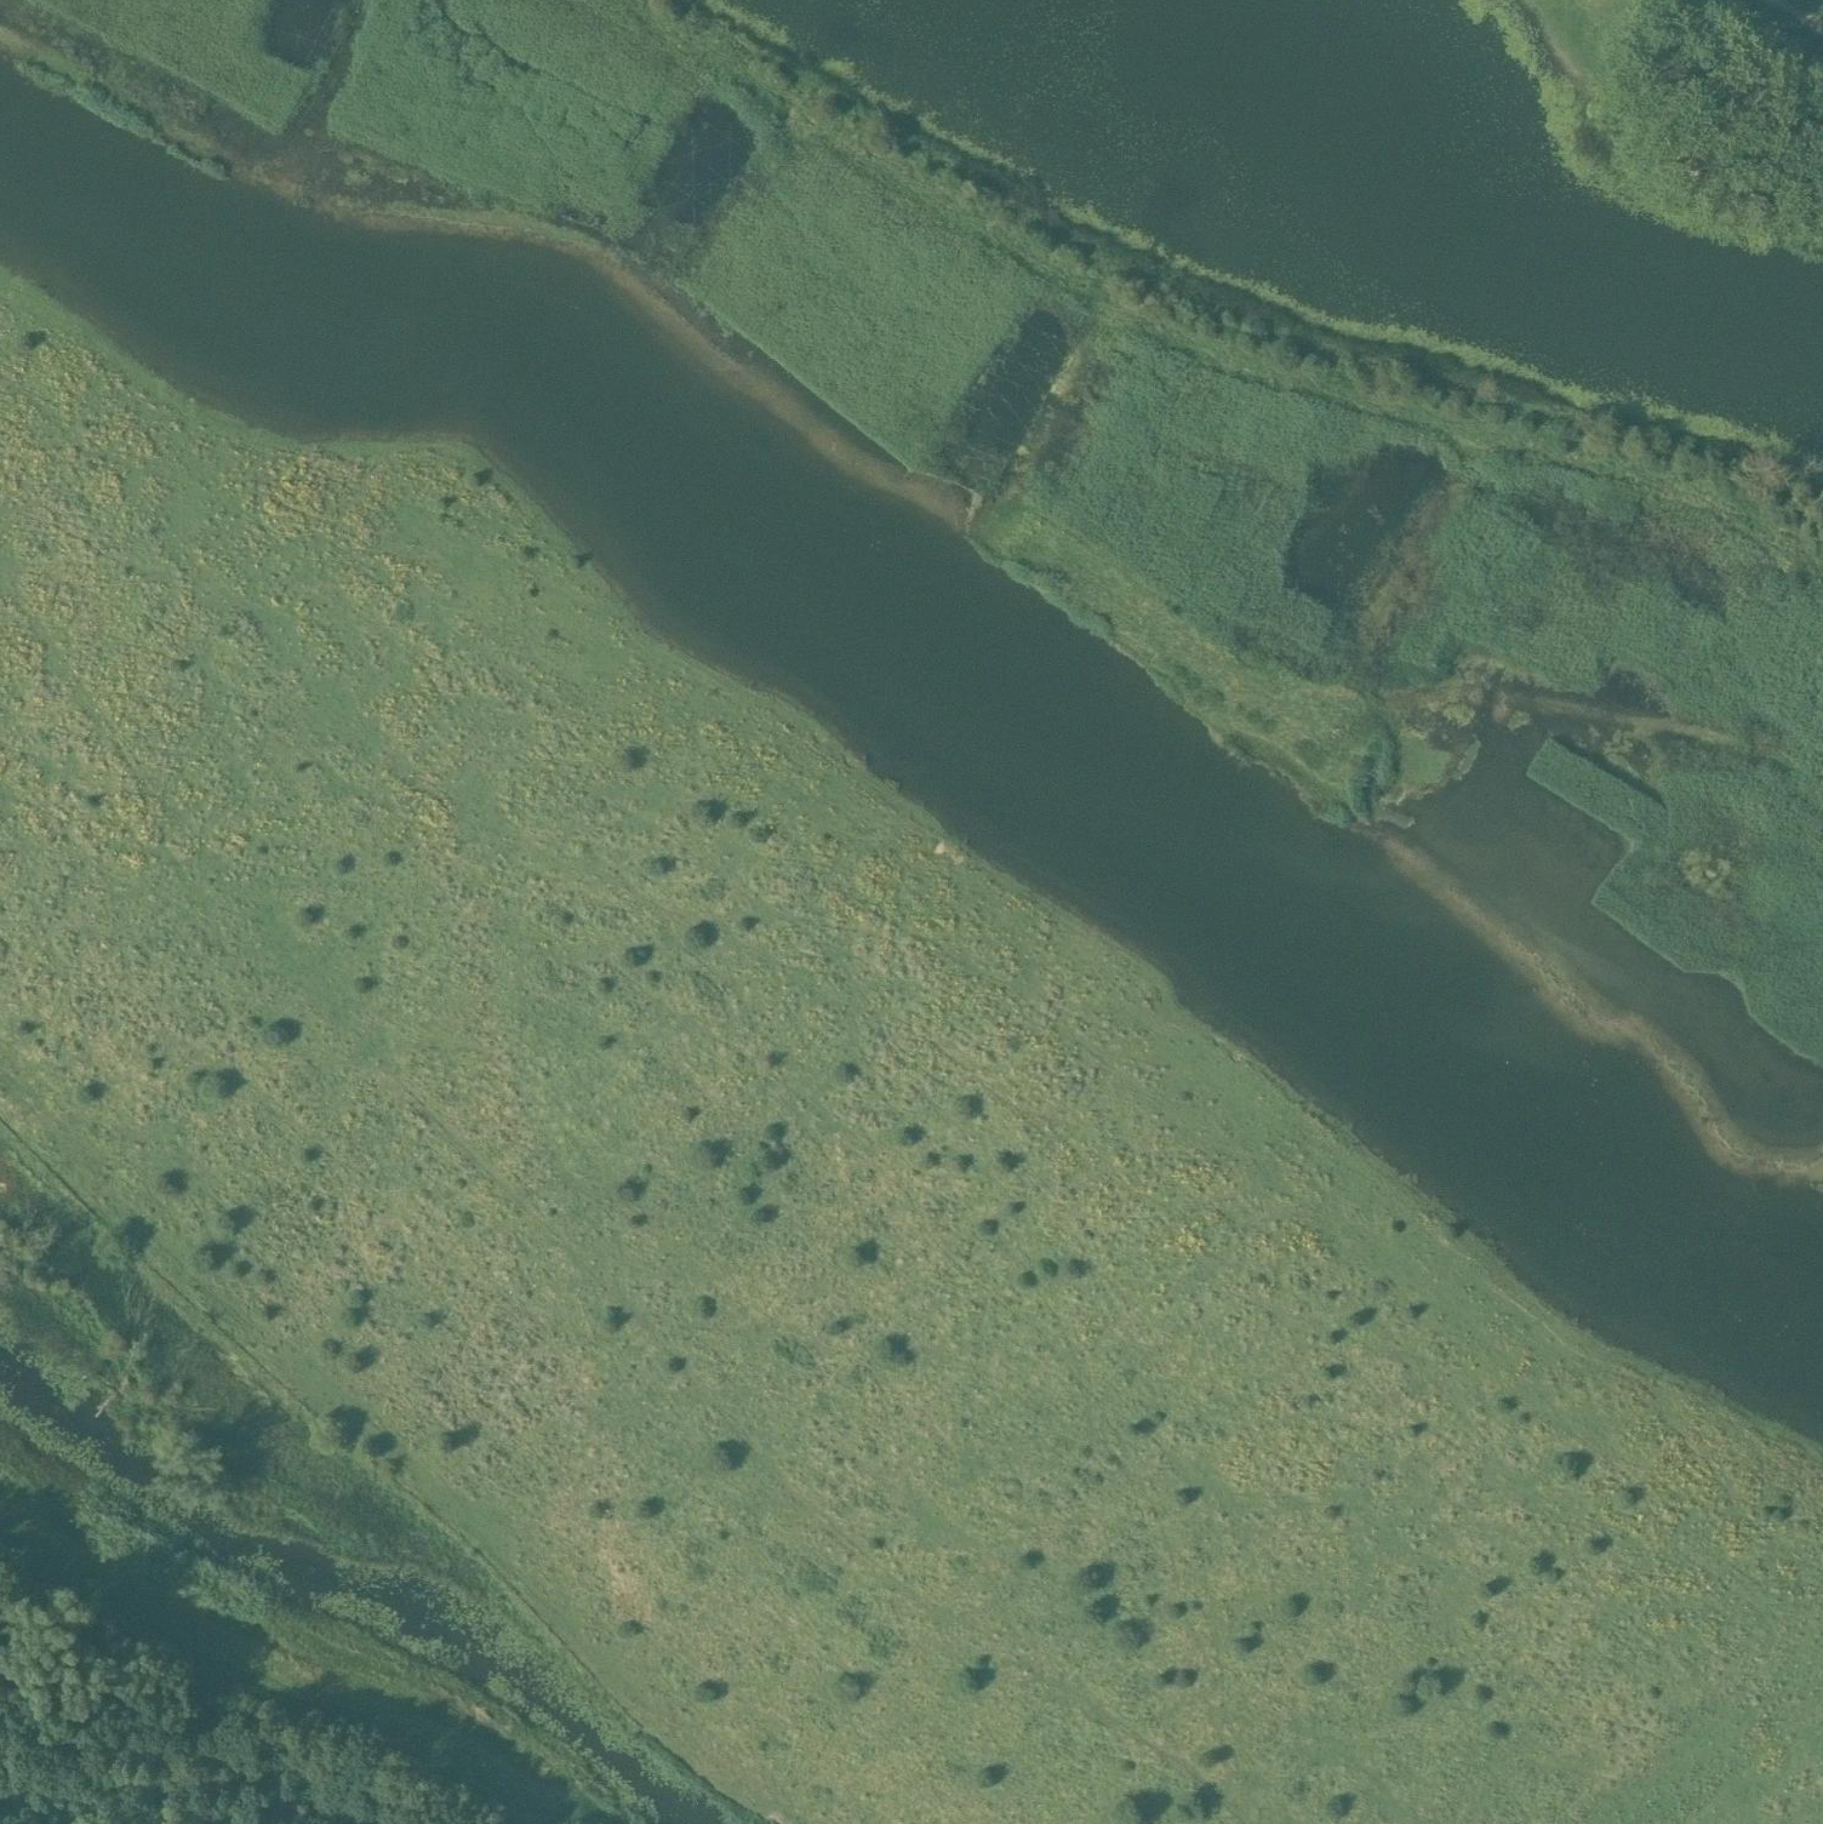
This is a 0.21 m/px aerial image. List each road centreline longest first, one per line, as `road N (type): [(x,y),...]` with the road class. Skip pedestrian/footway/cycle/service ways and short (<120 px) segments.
road 1 (track): [(1622,1823),(1822,1670)]

